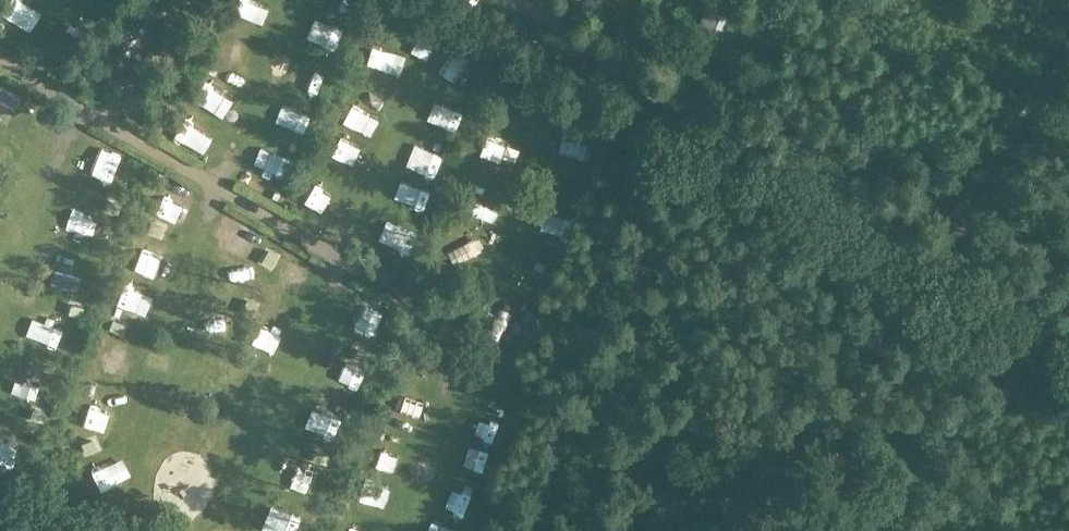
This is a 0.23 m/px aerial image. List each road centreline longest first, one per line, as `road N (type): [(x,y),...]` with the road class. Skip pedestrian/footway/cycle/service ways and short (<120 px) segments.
road 1 (track): [(1068,67),(957,253),(726,119)]
road 2 (track): [(957,253),(868,530)]

